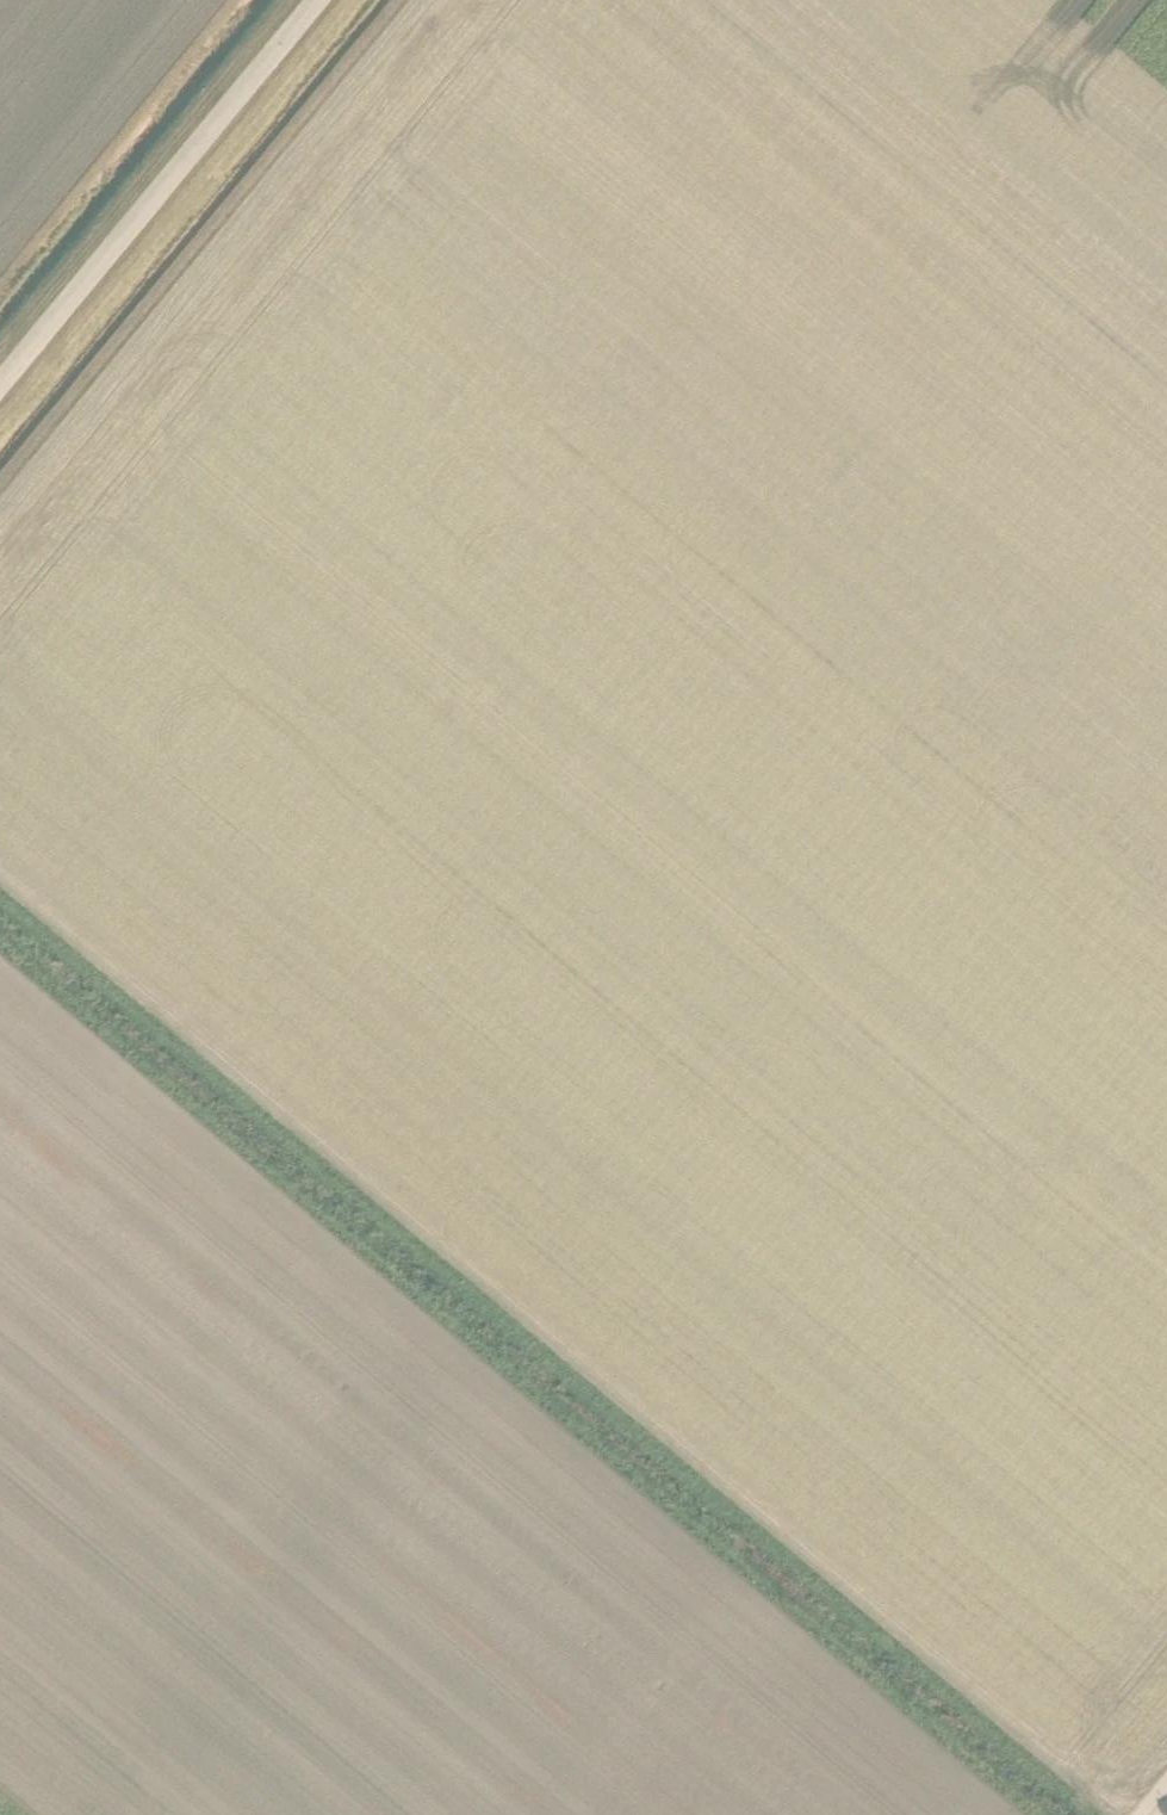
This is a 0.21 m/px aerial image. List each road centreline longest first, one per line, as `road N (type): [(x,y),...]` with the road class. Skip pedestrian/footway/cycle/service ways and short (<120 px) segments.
road 1 (unclassified): [(0,384),(317,0)]

